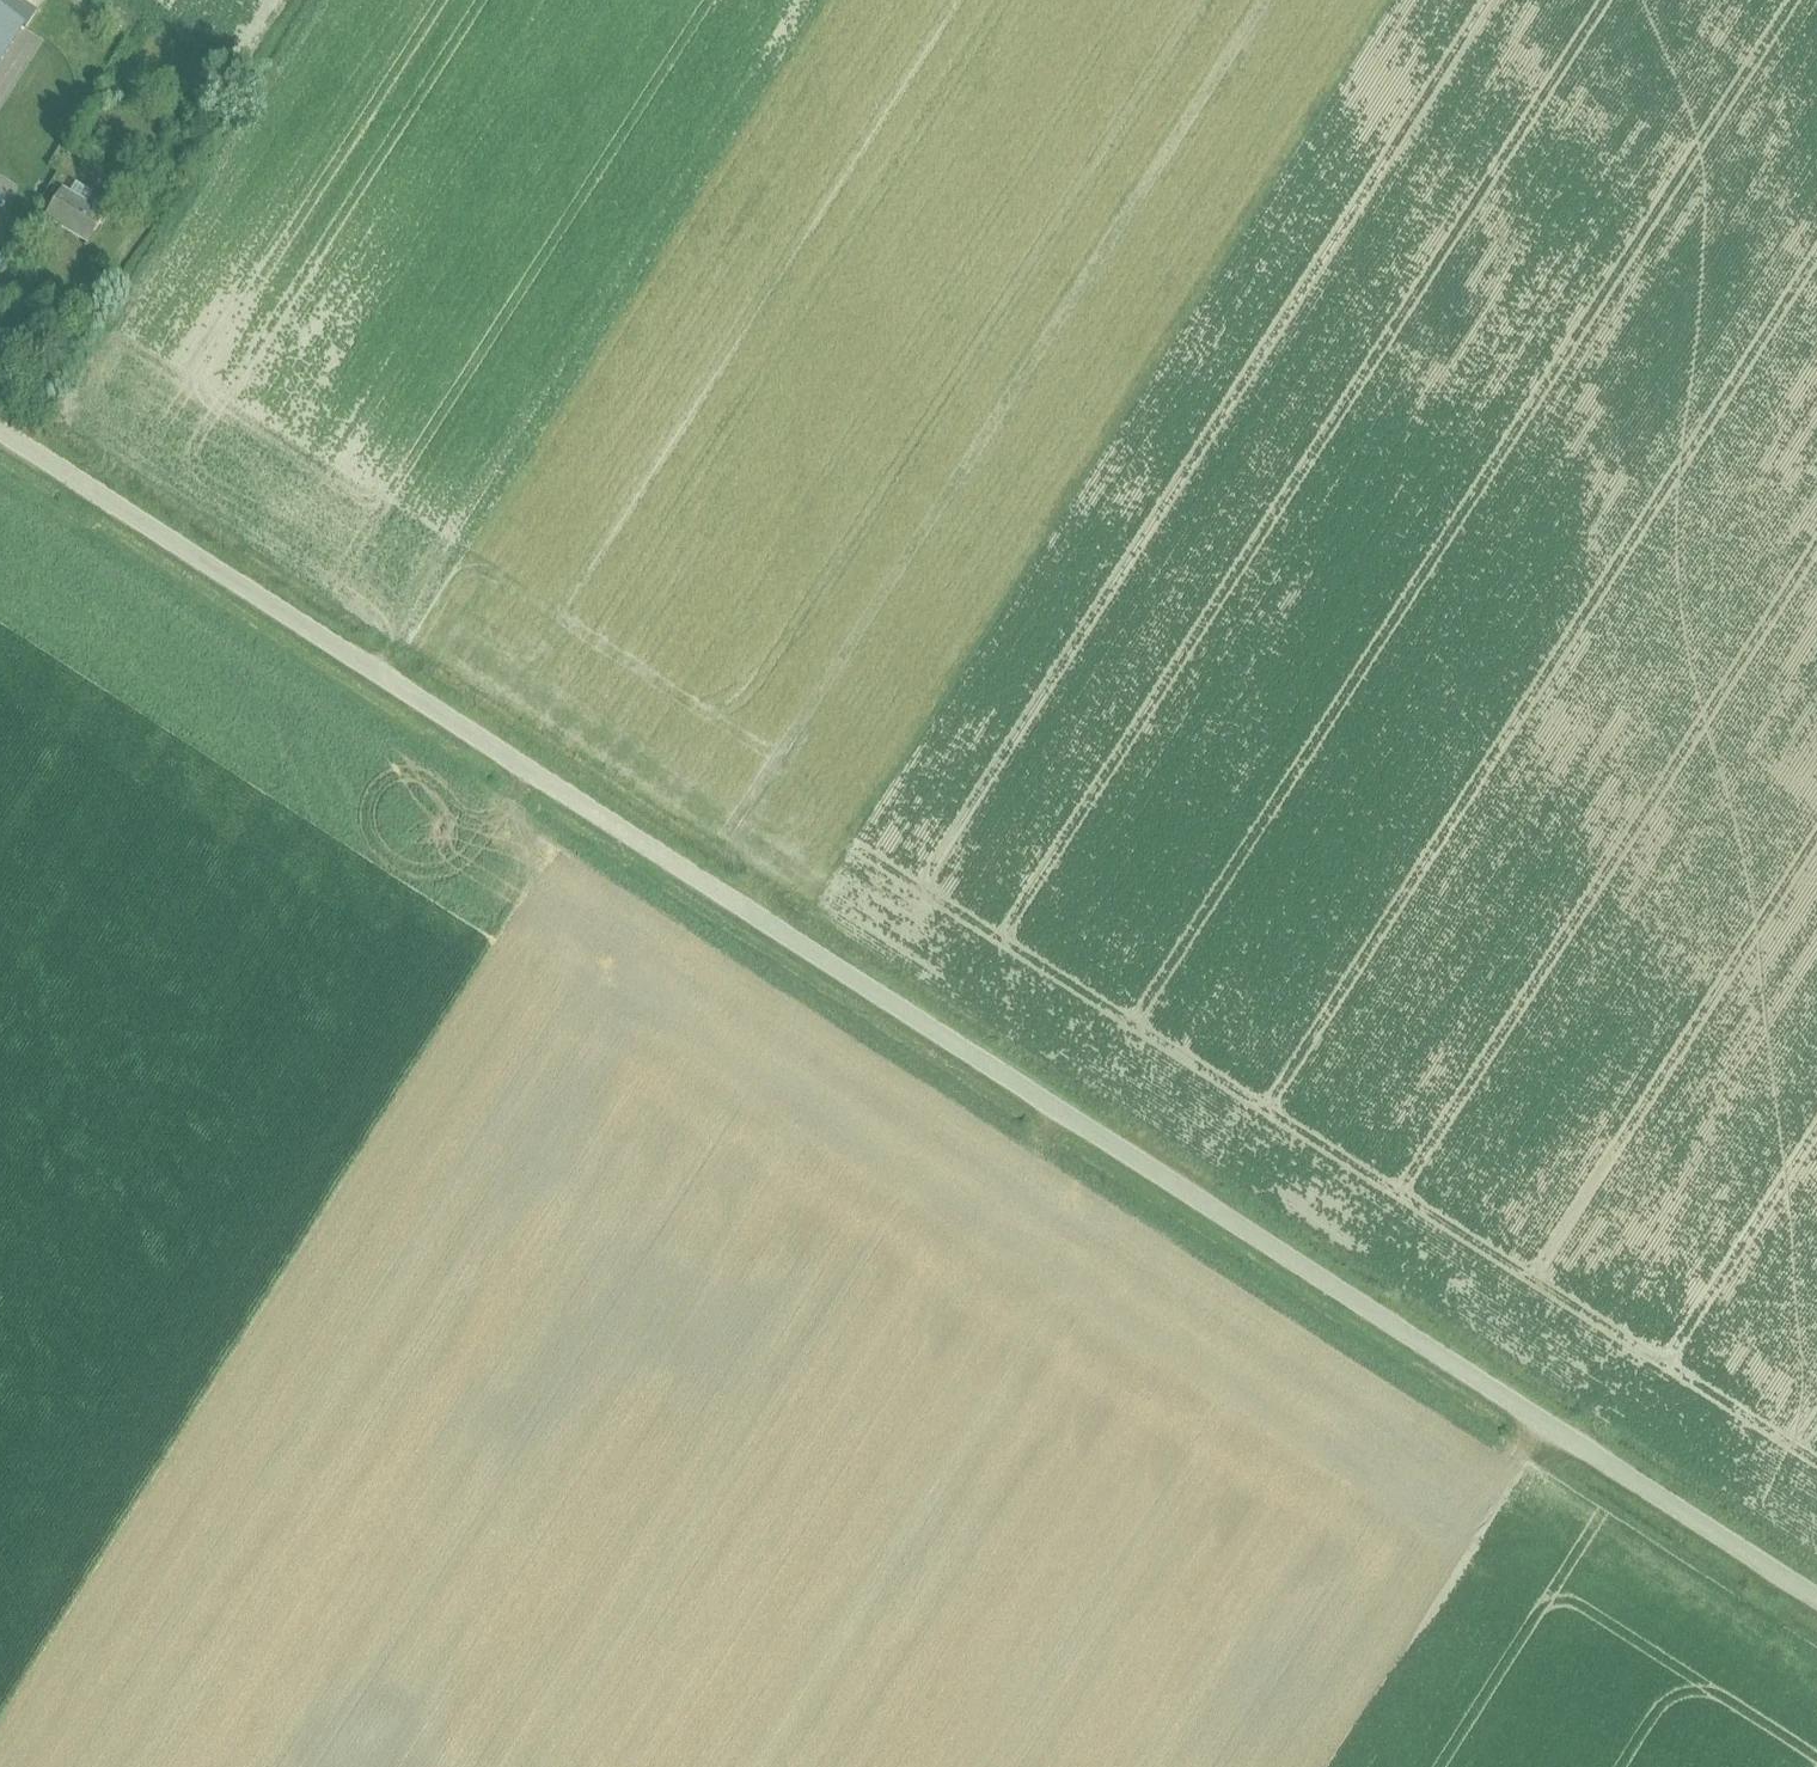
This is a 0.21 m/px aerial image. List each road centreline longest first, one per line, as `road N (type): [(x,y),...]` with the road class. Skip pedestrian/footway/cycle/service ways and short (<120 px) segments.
road 1 (unclassified): [(1816,1599),(0,439)]

